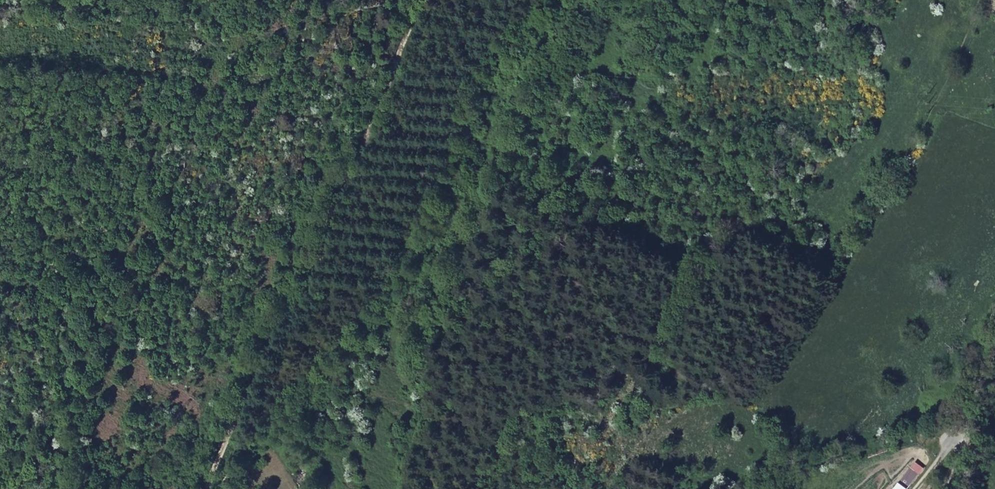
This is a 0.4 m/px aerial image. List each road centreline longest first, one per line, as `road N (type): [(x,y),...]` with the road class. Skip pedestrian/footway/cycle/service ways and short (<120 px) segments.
road 1 (track): [(209,488),(419,0)]

